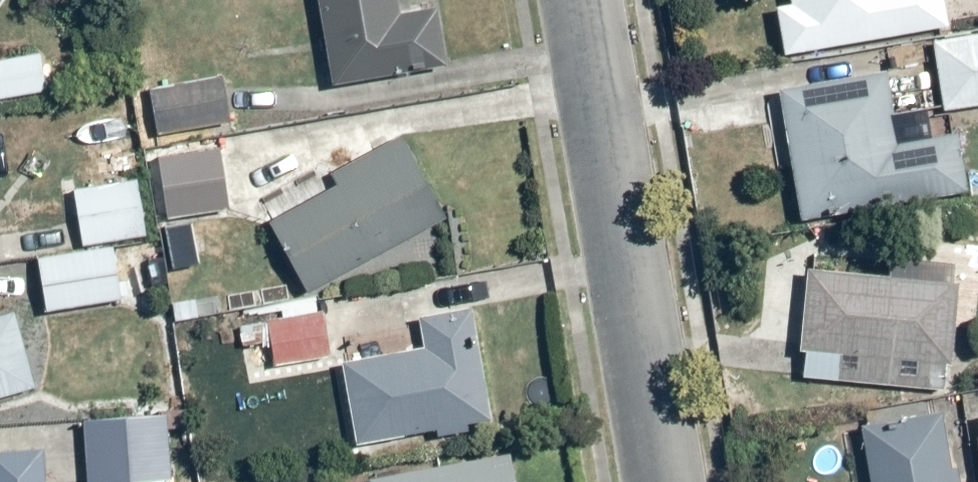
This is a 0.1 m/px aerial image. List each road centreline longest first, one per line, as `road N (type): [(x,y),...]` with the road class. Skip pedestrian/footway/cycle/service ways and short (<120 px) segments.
road 1 (residential): [(662,481),(558,0)]

